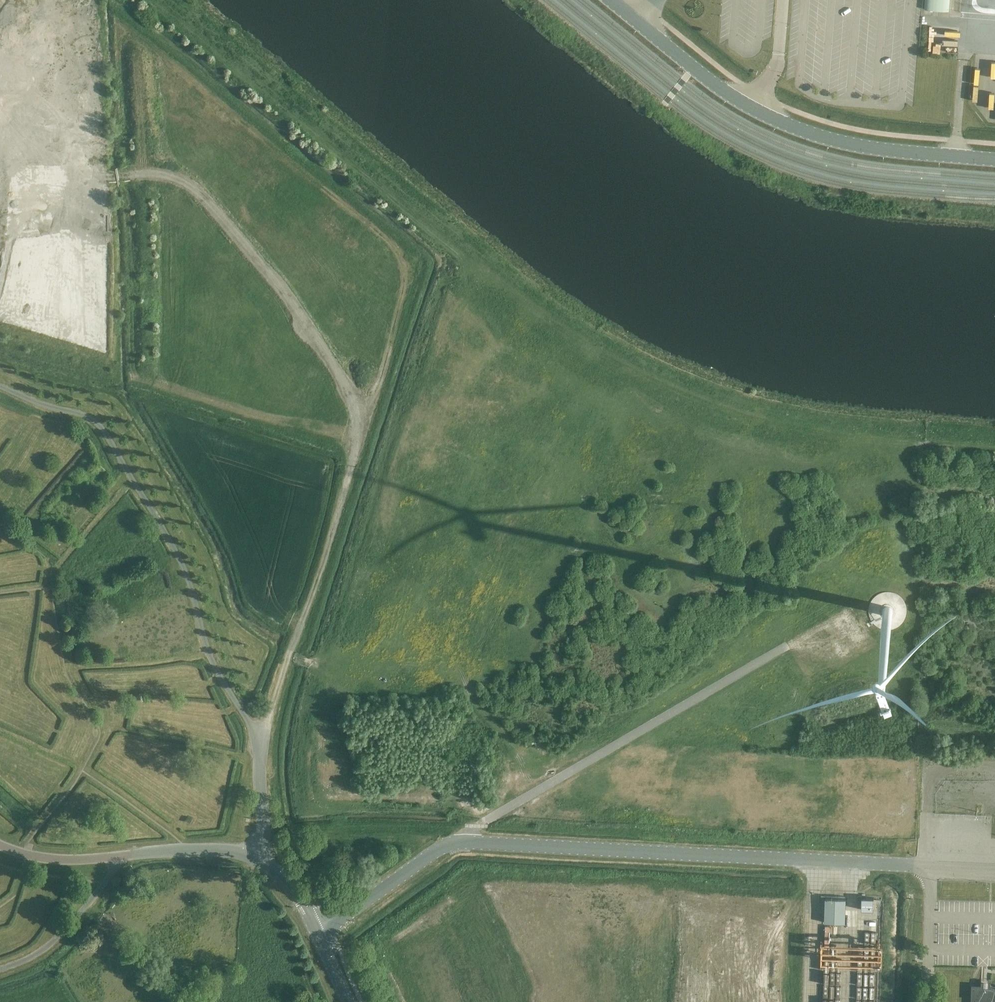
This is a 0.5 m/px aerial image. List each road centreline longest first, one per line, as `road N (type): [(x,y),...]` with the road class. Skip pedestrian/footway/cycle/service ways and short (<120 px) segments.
road 1 (unclassified): [(318,931),(460,842),(994,872)]
road 2 (unclassified): [(262,857),(259,739),(211,659),(173,545),(98,424),(0,386)]
road 3 (tertiary): [(994,160),(886,150),(805,133),(708,81),(609,0)]
road 4 (track): [(259,739),(353,464)]
road 5 (unclassified): [(0,968),(50,944),(121,857)]
road 6 (unclassified): [(262,857),(220,848),(121,857)]
road 7 (unclassified): [(121,857),(59,859),(0,845)]

